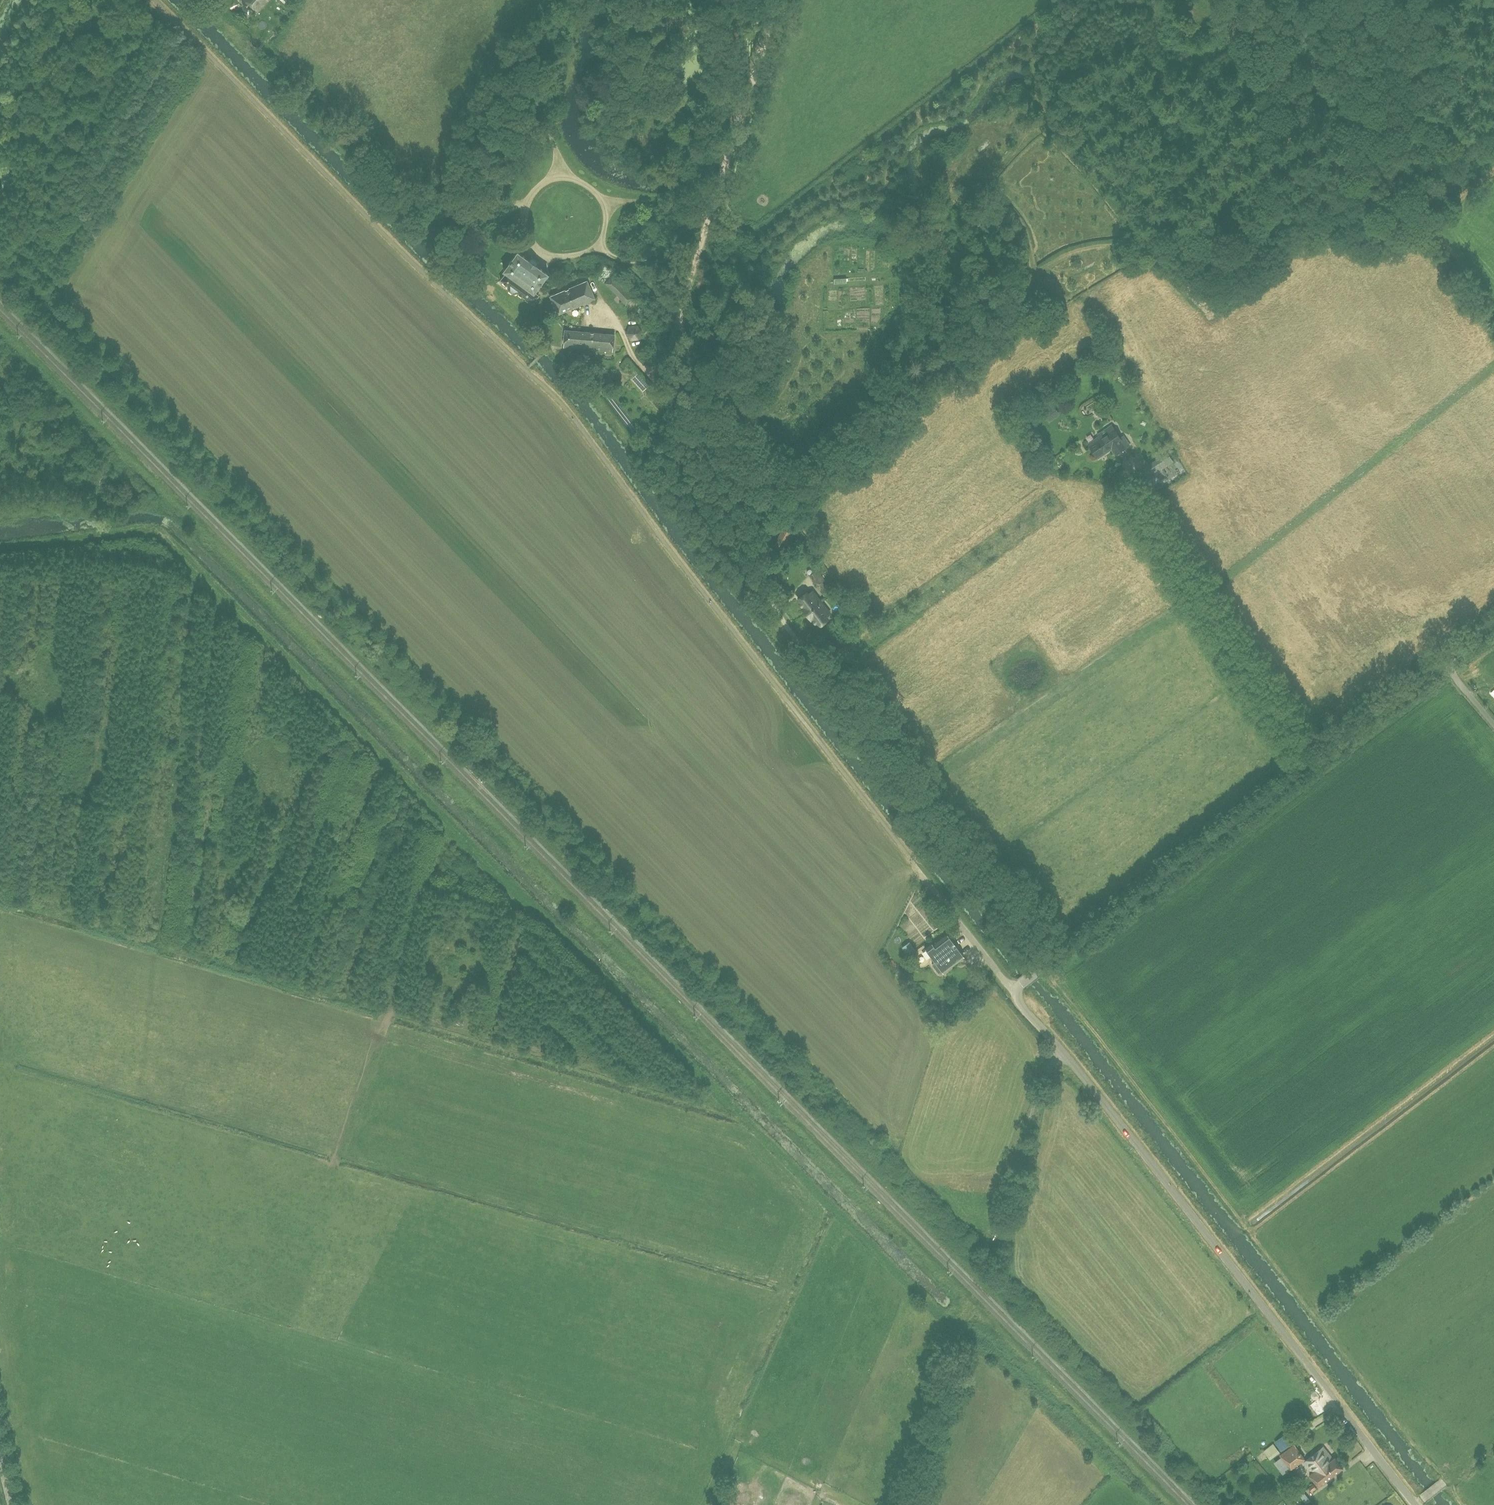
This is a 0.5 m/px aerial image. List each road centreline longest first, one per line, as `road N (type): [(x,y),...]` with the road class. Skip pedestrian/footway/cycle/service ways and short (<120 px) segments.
road 1 (track): [(1049,962),(1016,895),(943,834),(868,713),(791,634),(755,555),(715,505),(681,329),(699,256)]
road 2 (unclassified): [(1415,1504),(1016,992)]
road 3 (unclassified): [(1016,992),(1493,621)]
road 4 (track): [(699,256),(777,0)]
road 5 (unclassified): [(917,869),(1016,992)]

